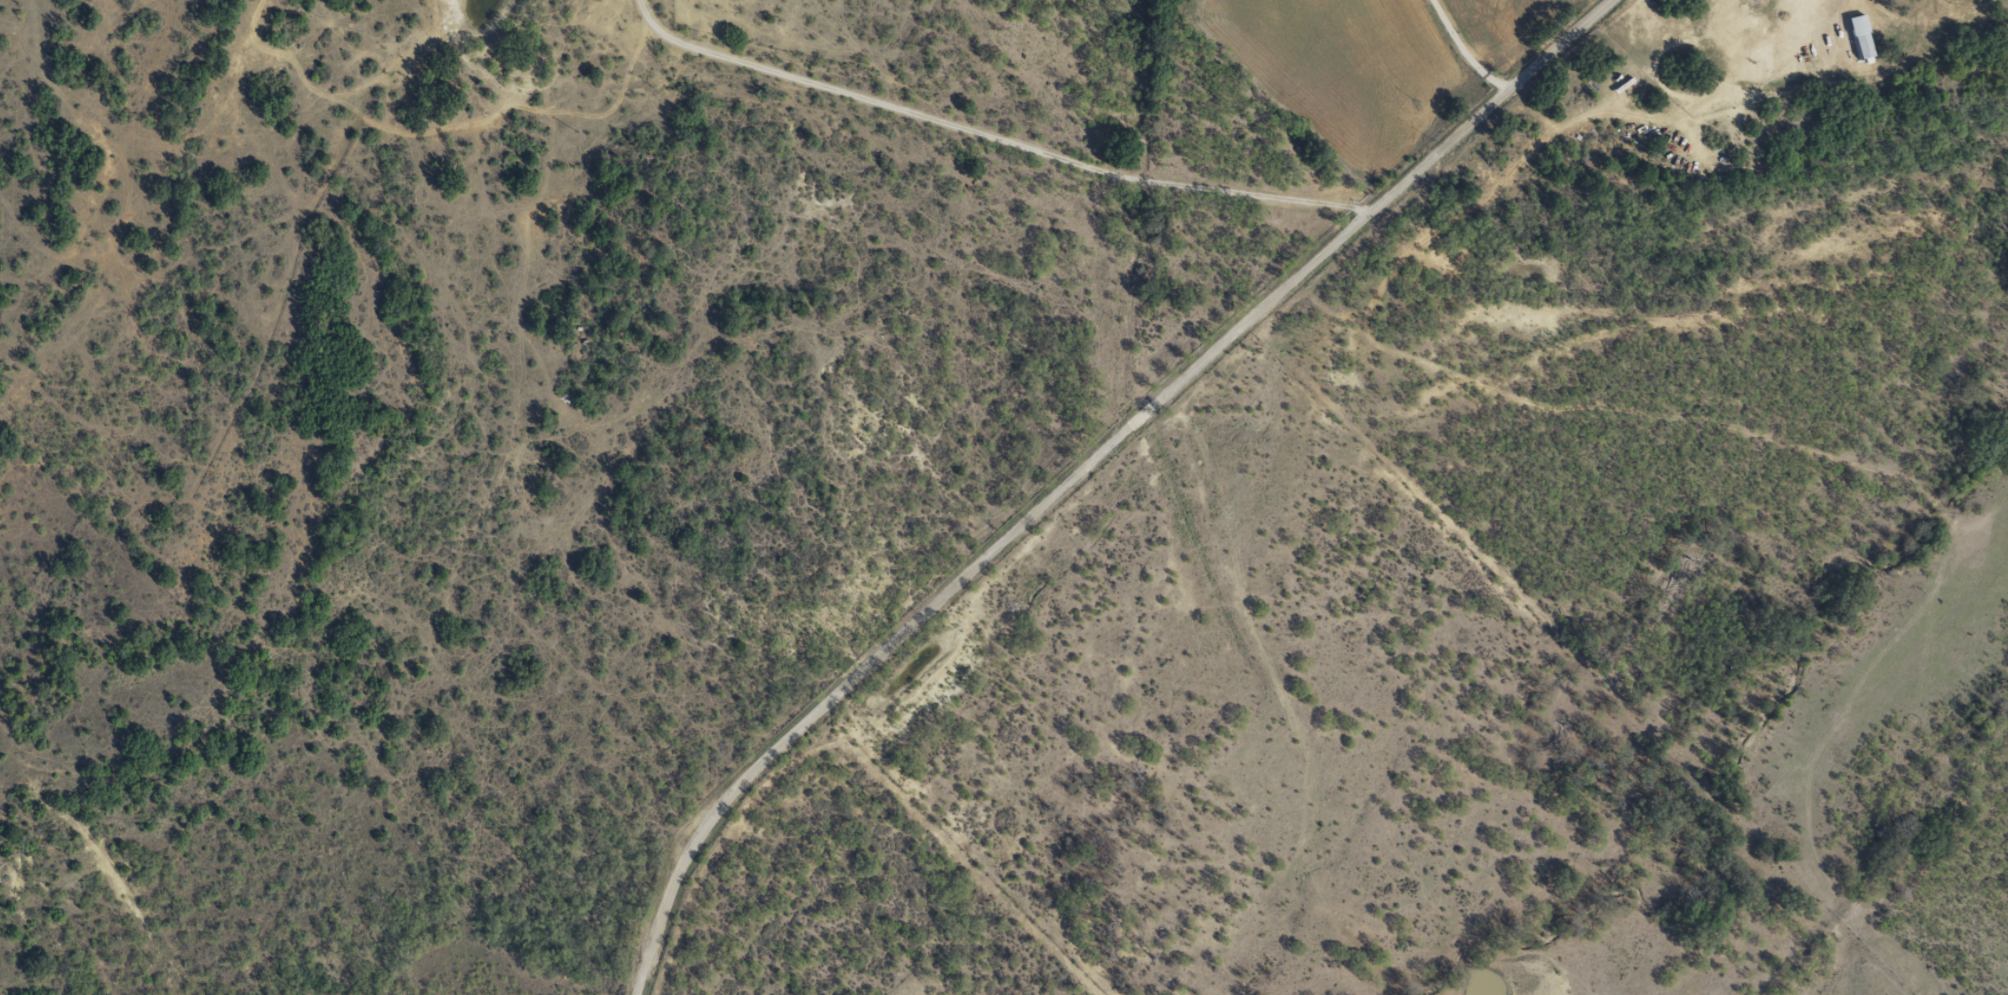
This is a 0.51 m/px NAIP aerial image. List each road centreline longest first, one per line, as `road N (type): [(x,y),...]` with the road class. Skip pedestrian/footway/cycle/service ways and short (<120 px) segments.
road 1 (residential): [(1601,0),(790,690),(705,780),(591,994)]

